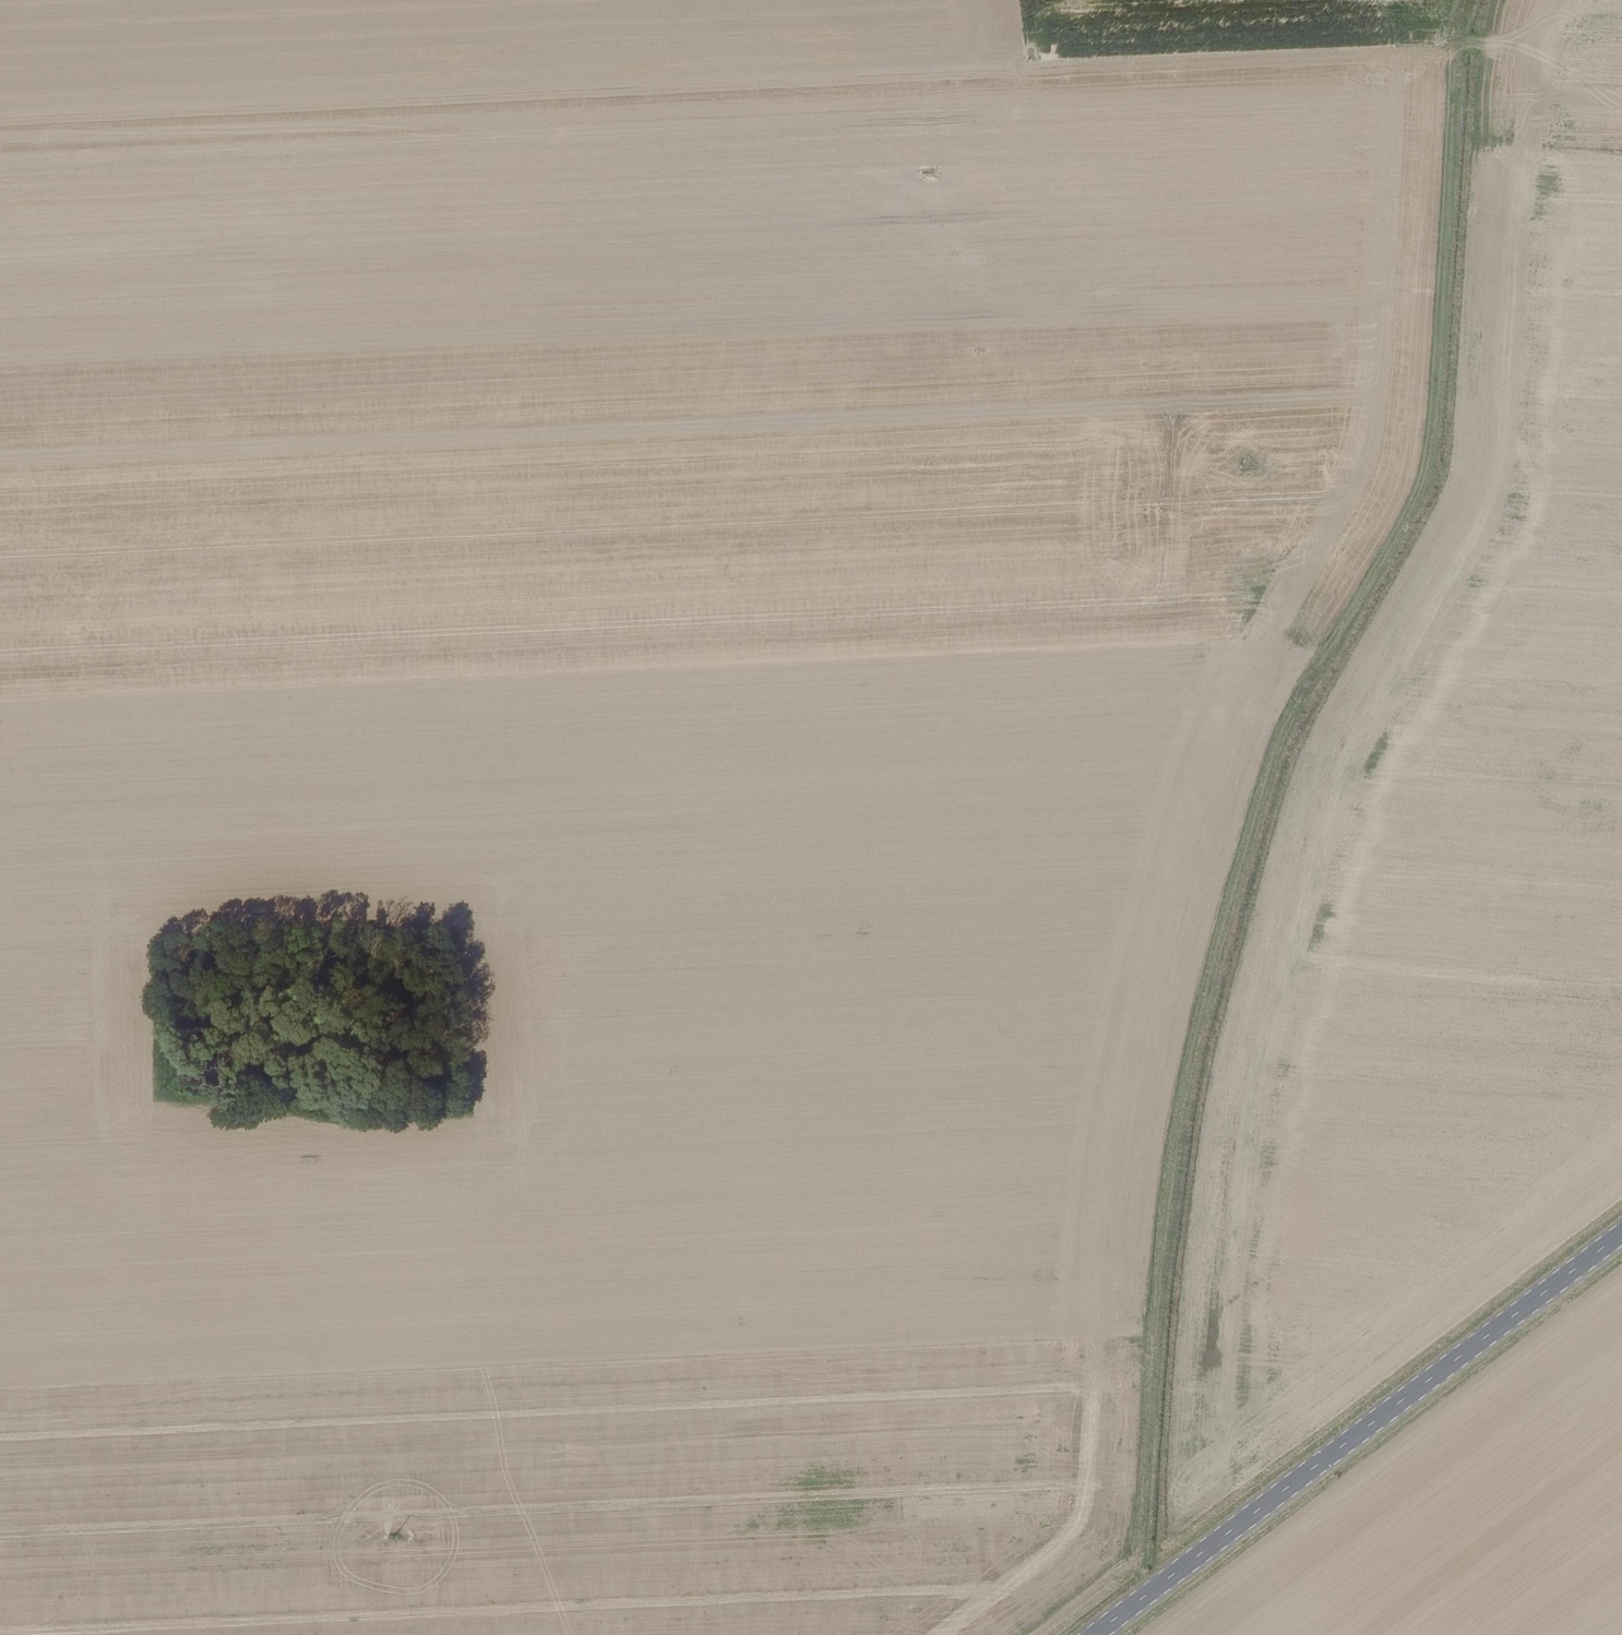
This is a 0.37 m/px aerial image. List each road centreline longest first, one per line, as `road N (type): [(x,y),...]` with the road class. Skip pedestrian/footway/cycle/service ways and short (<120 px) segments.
road 1 (primary): [(1621,1233),(1094,1634)]

